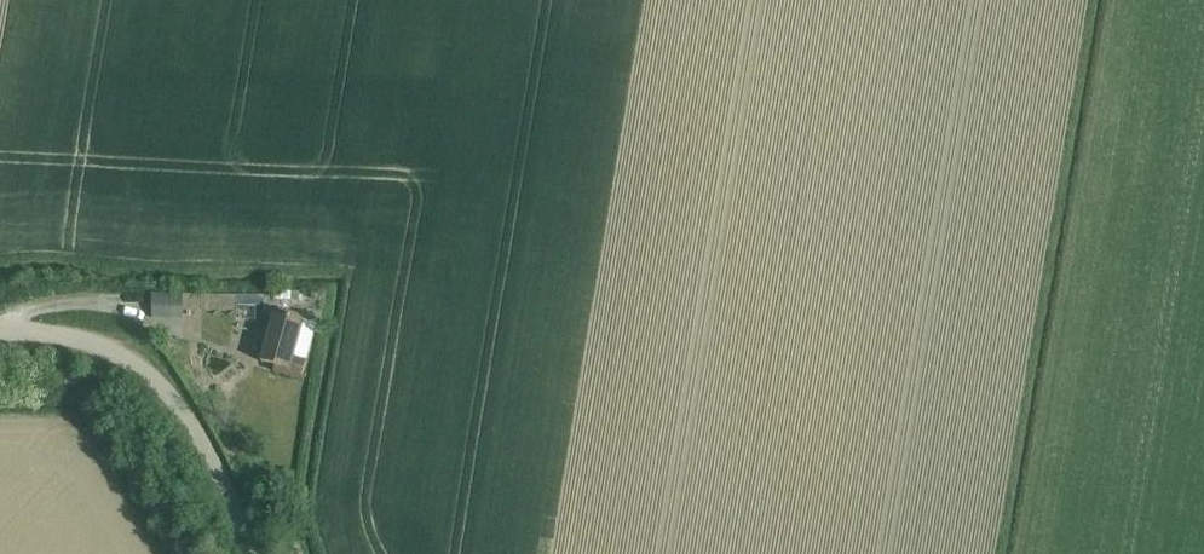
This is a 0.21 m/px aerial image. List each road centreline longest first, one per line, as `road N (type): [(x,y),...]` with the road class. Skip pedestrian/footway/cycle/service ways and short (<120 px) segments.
road 1 (unclassified): [(0,333),(78,341),(147,372),(194,429),(253,553)]

